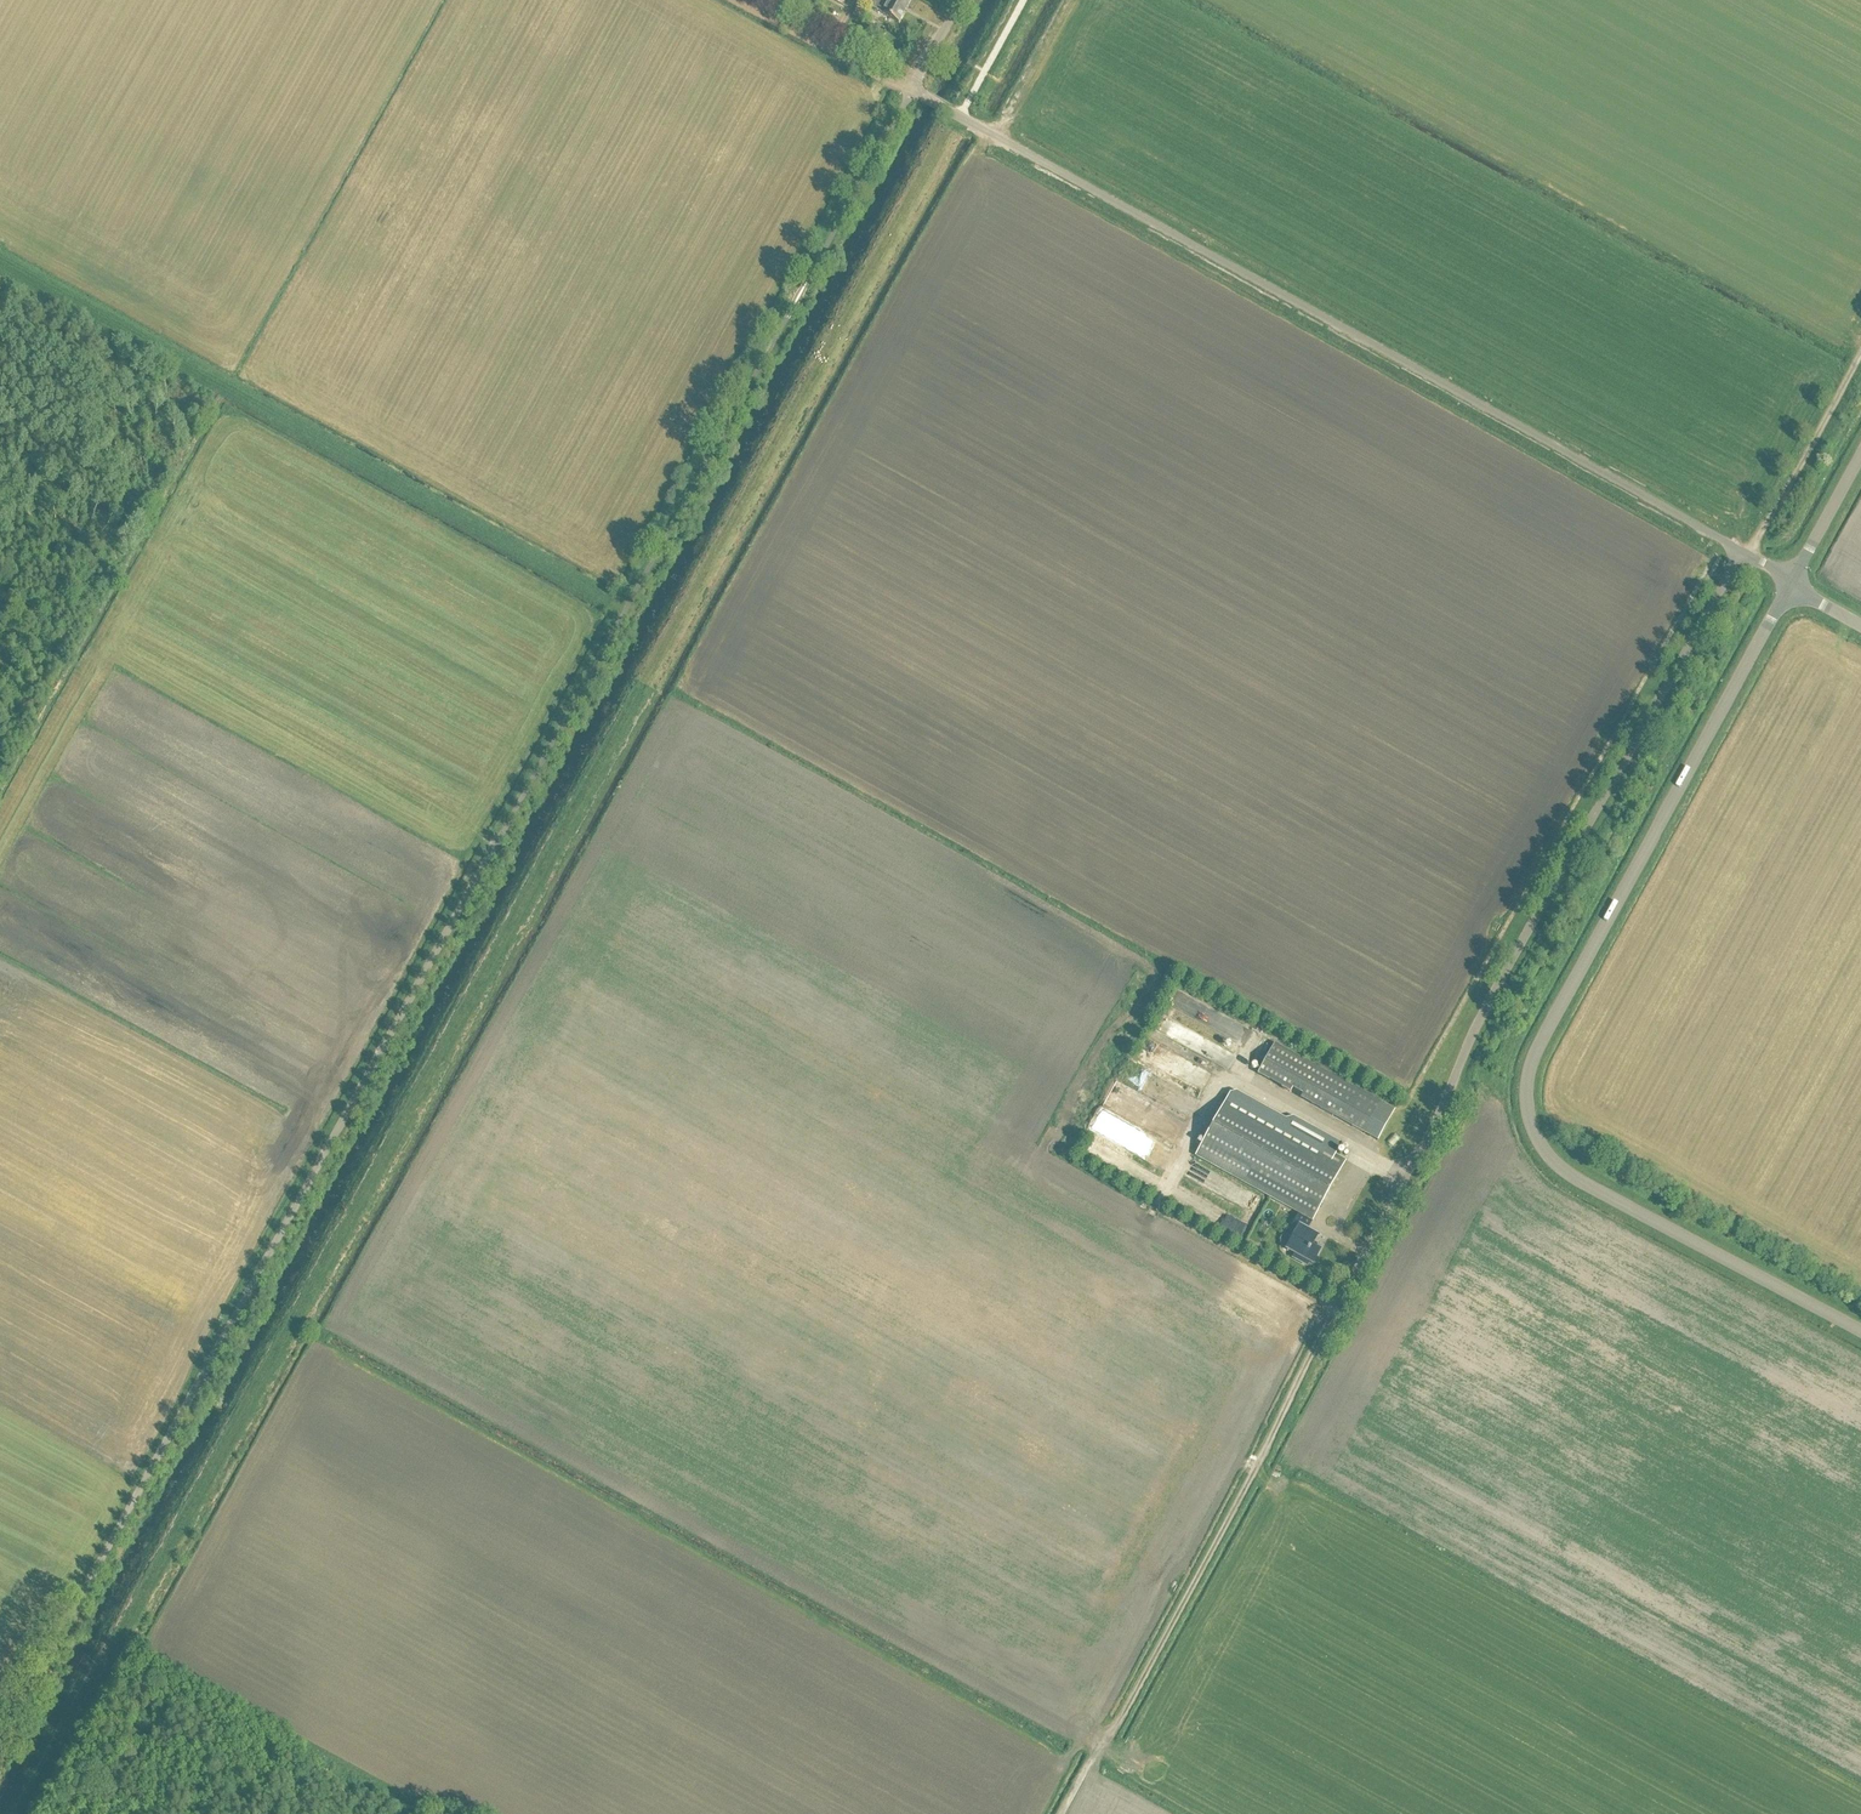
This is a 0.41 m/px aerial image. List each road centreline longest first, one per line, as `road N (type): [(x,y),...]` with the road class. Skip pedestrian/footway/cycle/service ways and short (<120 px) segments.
road 1 (track): [(19,1813),(957,115)]
road 2 (unclassified): [(1742,552),(912,89),(960,0)]
road 3 (unclassified): [(0,1744),(503,834)]
road 4 (unclassified): [(1860,1329),(1567,1173),(1543,1150),(1526,1107),(1533,1056),(1792,583)]
road 5 (unclassified): [(1742,552),(1473,1033),(1338,1303)]
road 6 (track): [(1338,1303),(1259,1464),(1061,1813)]
road 7 (track): [(1860,351),(1749,556)]
road 8 (unclassified): [(1792,583),(1860,456)]

